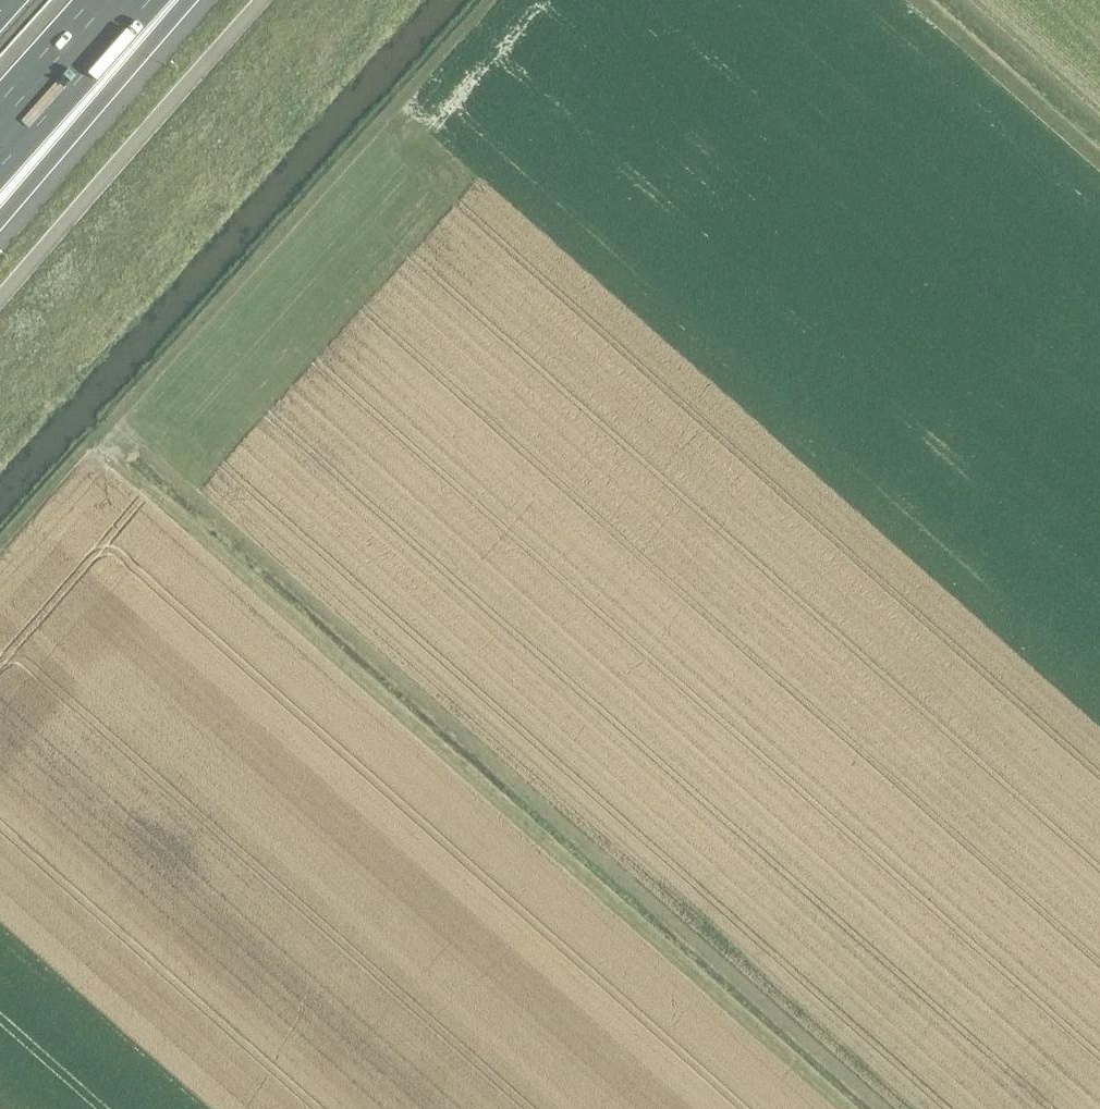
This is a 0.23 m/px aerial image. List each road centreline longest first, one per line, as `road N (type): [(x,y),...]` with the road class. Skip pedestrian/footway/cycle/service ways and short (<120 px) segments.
road 1 (motorway): [(0,200),(147,0)]
road 2 (motorway): [(0,133),(119,0)]

